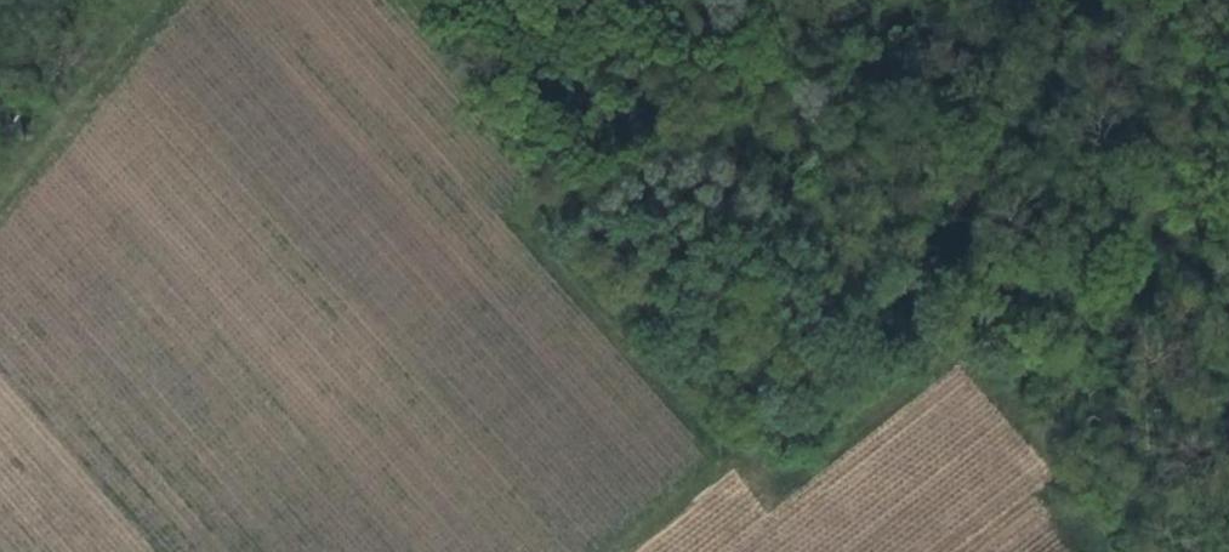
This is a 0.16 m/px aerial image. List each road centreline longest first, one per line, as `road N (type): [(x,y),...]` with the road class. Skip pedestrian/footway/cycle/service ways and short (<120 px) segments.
road 1 (track): [(620,551),(732,455),(790,472),(938,361)]

